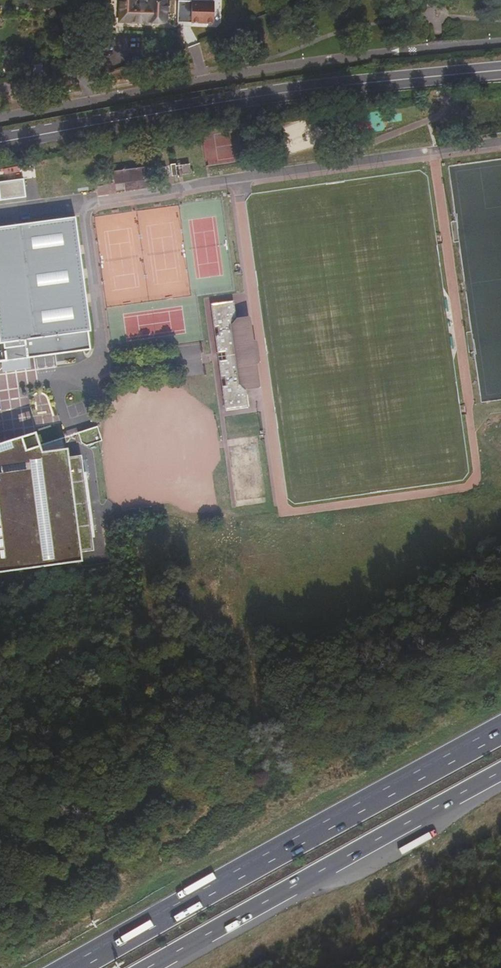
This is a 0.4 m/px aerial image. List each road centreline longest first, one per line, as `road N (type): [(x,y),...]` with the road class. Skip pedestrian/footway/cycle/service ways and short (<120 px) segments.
road 1 (track): [(429,153),(475,472),(465,487),(284,512),(236,182)]
road 2 (secondary): [(500,72),(261,101),(0,146)]
road 3 (motorway): [(500,731),(73,967)]
road 4 (residential): [(87,101),(266,69),(500,42)]
road 5 (motorway): [(147,967),(500,771)]

